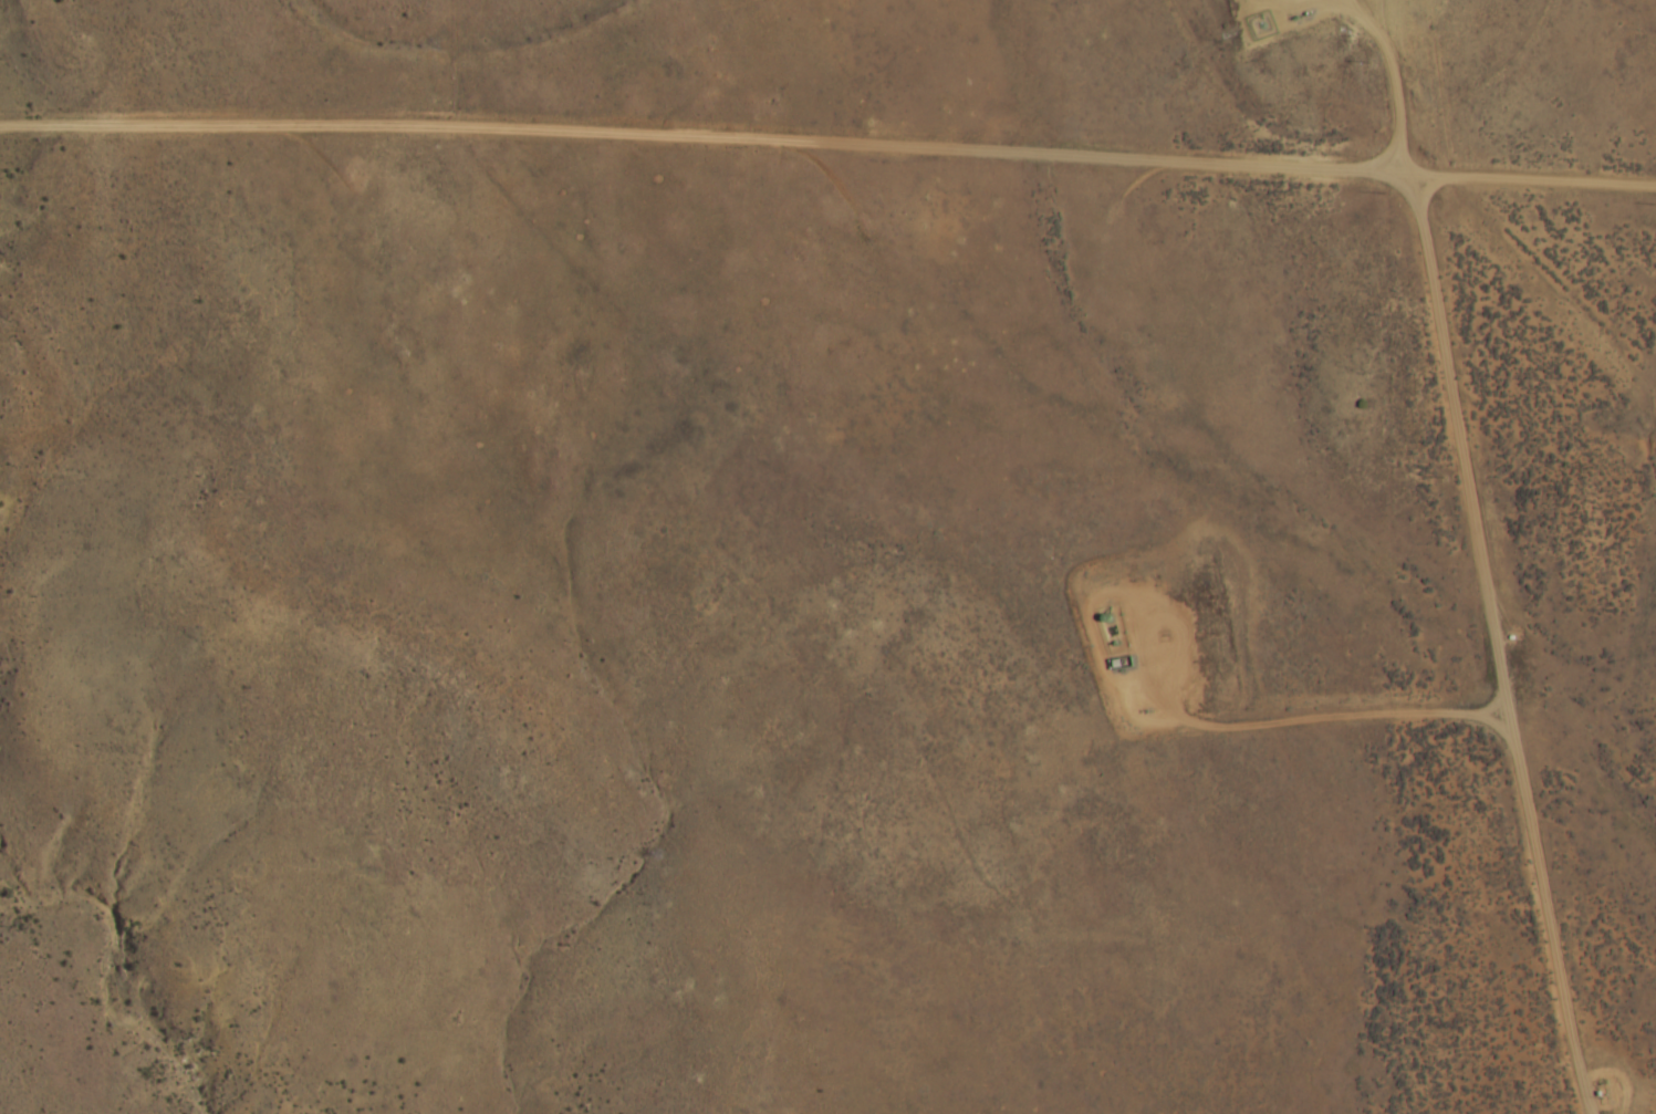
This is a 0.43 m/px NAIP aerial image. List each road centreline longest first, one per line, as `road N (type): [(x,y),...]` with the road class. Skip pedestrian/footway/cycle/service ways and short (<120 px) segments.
road 1 (residential): [(0,124),(542,127),(1177,192),(1236,164),(1347,169),(1560,217),(1655,217)]
road 2 (residential): [(1519,1113),(1488,949),(1471,930),(1412,624),(1400,440),(1354,288),(1347,169),(1379,0)]

